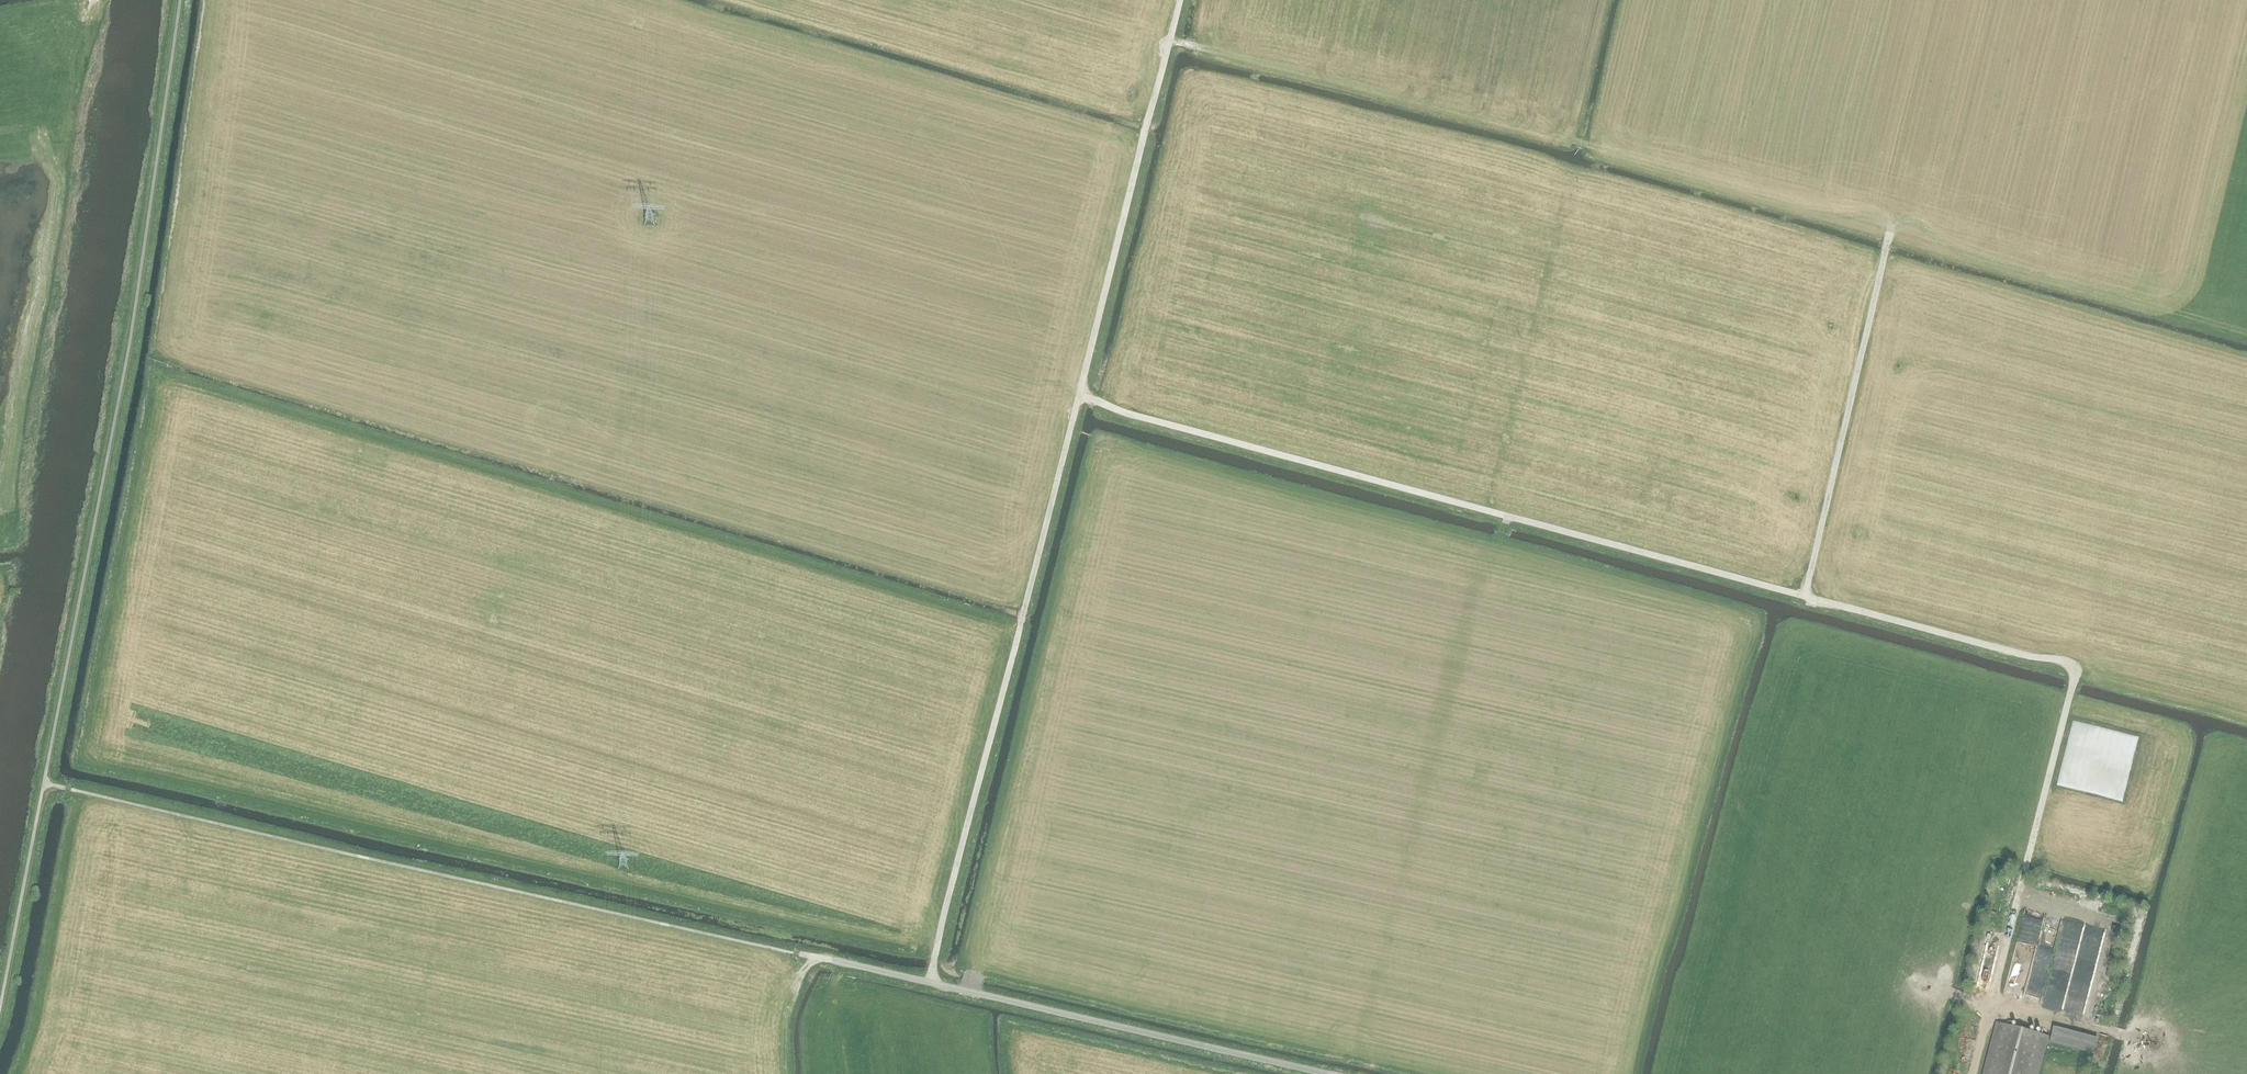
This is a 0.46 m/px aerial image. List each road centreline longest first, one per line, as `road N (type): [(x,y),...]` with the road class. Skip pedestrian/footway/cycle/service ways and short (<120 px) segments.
road 1 (track): [(1078,397),(2068,662),(2075,678),(1972,1073)]
road 2 (track): [(928,982),(1179,0)]
road 3 (track): [(1888,237),(1805,596)]

